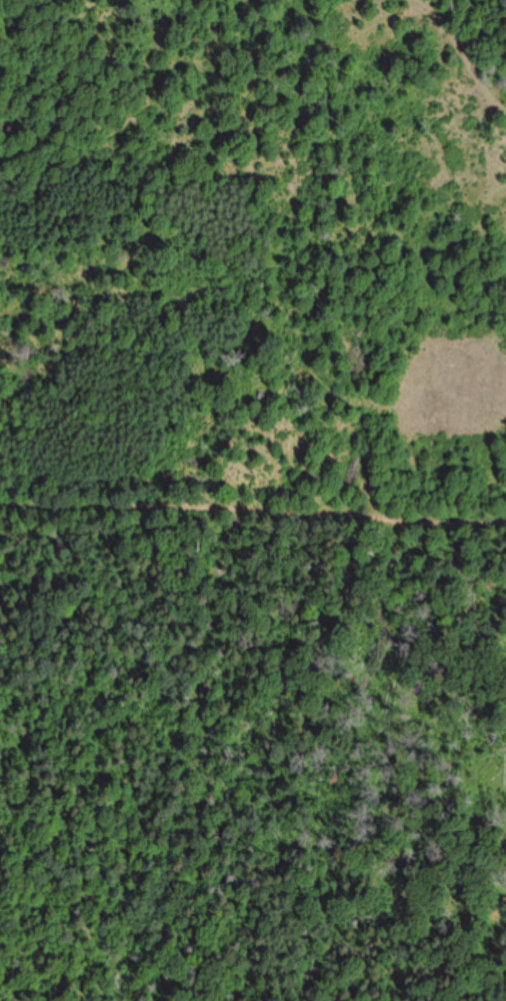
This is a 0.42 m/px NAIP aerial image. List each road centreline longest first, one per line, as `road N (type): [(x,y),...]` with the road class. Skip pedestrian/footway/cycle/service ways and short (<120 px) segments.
road 1 (residential): [(0,514),(505,534)]

